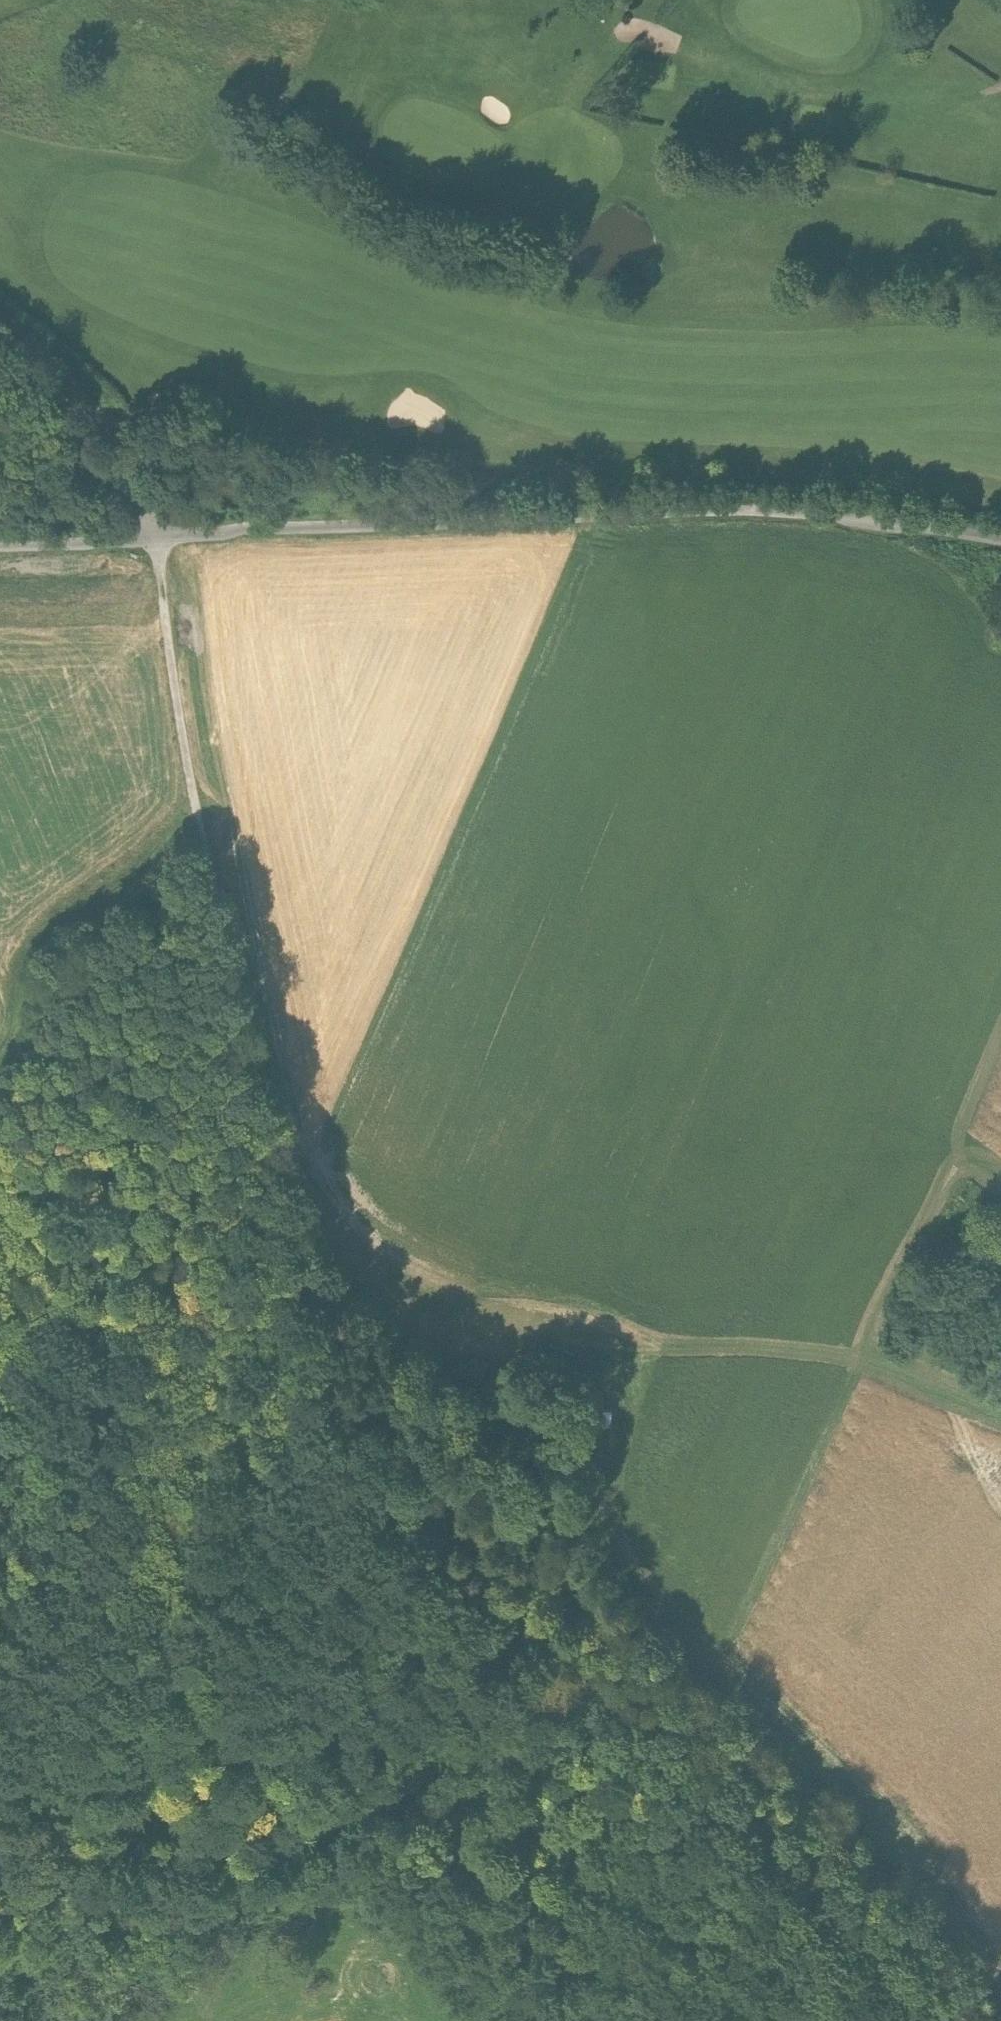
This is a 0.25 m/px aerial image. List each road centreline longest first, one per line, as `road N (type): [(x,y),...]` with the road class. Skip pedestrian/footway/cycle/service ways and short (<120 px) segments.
road 1 (track): [(0,235),(96,343),(115,381),(141,478),(182,743),(285,1225),(335,1391),(515,1531),(616,1634),(746,1806),(971,2020)]
road 2 (unclassified): [(1000,491),(854,465),(753,459),(0,482)]
road 3 (track): [(0,1599),(335,1391)]

